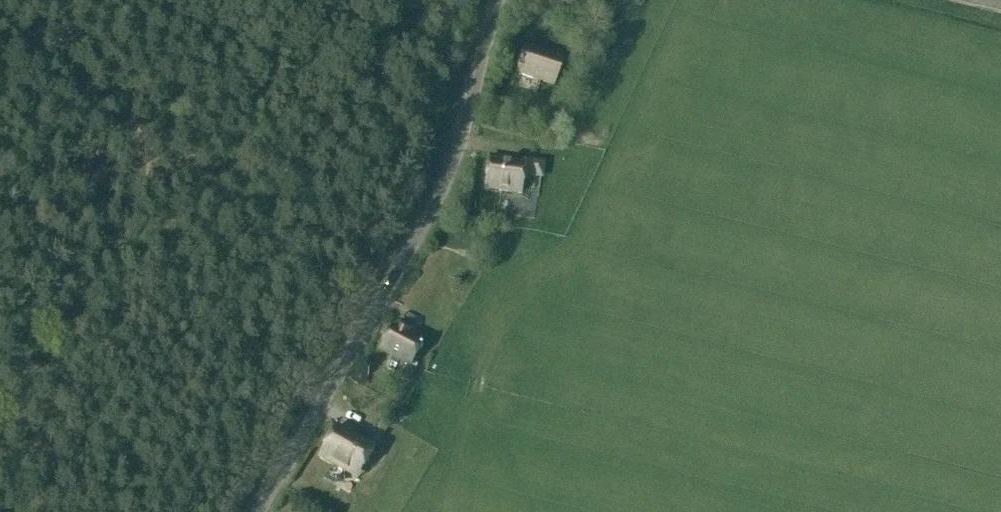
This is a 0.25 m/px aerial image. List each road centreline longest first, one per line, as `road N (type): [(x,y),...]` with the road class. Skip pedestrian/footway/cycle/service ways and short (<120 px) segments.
road 1 (unclassified): [(257,511),(441,179),(495,0)]

